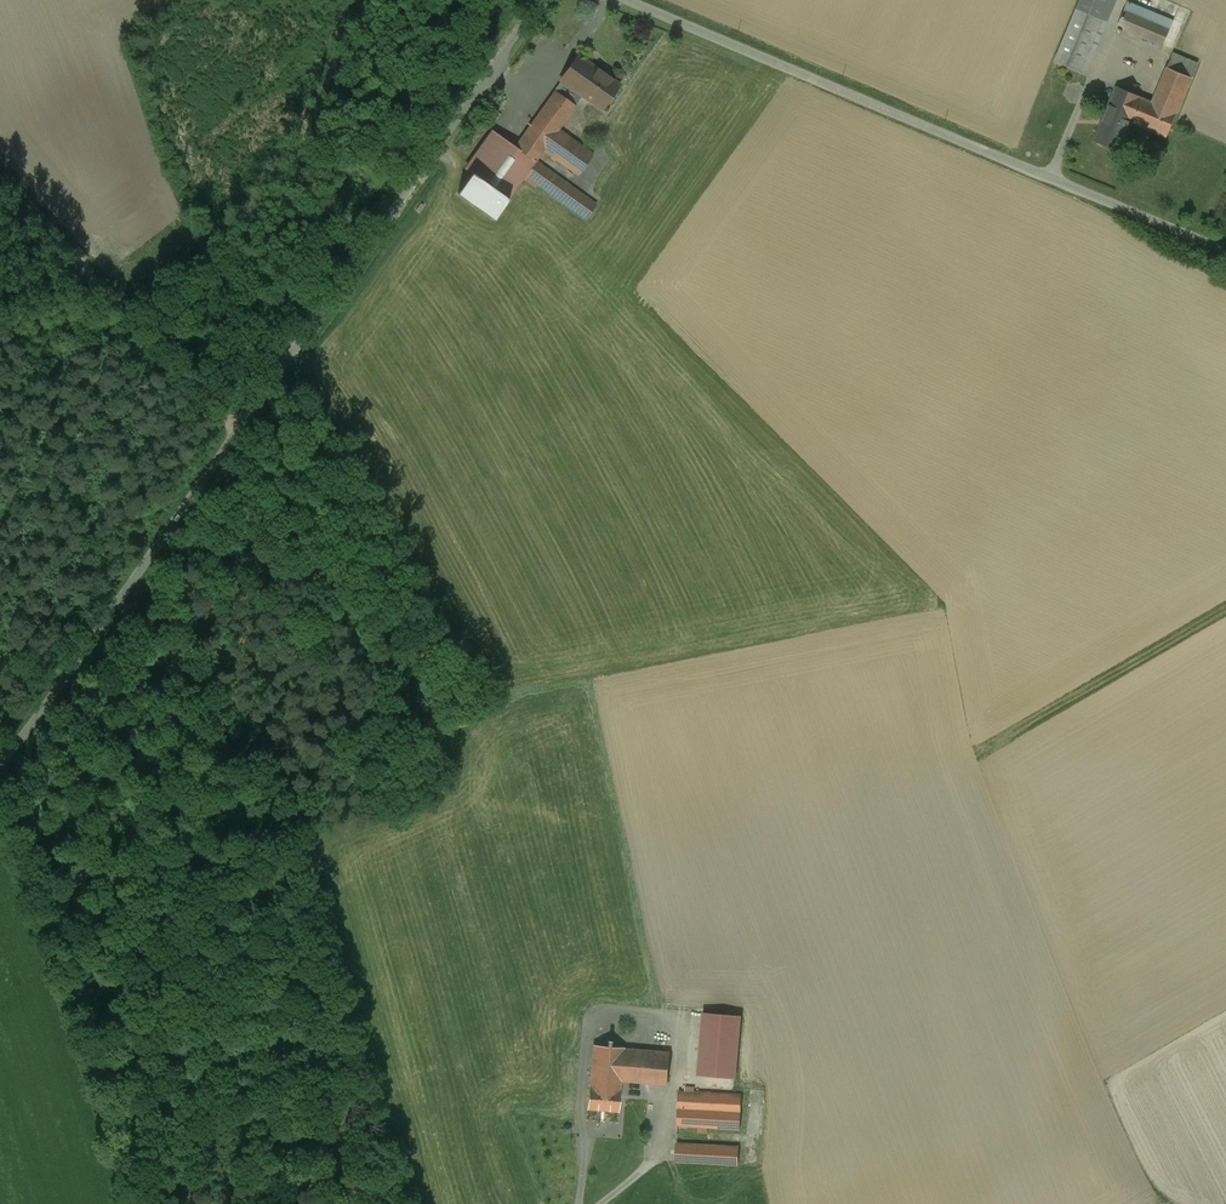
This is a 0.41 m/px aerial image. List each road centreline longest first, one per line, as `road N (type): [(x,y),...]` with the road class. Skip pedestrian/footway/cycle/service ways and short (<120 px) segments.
road 1 (unclassified): [(0,764),(547,0)]
road 2 (unclassified): [(623,0),(1225,250)]

